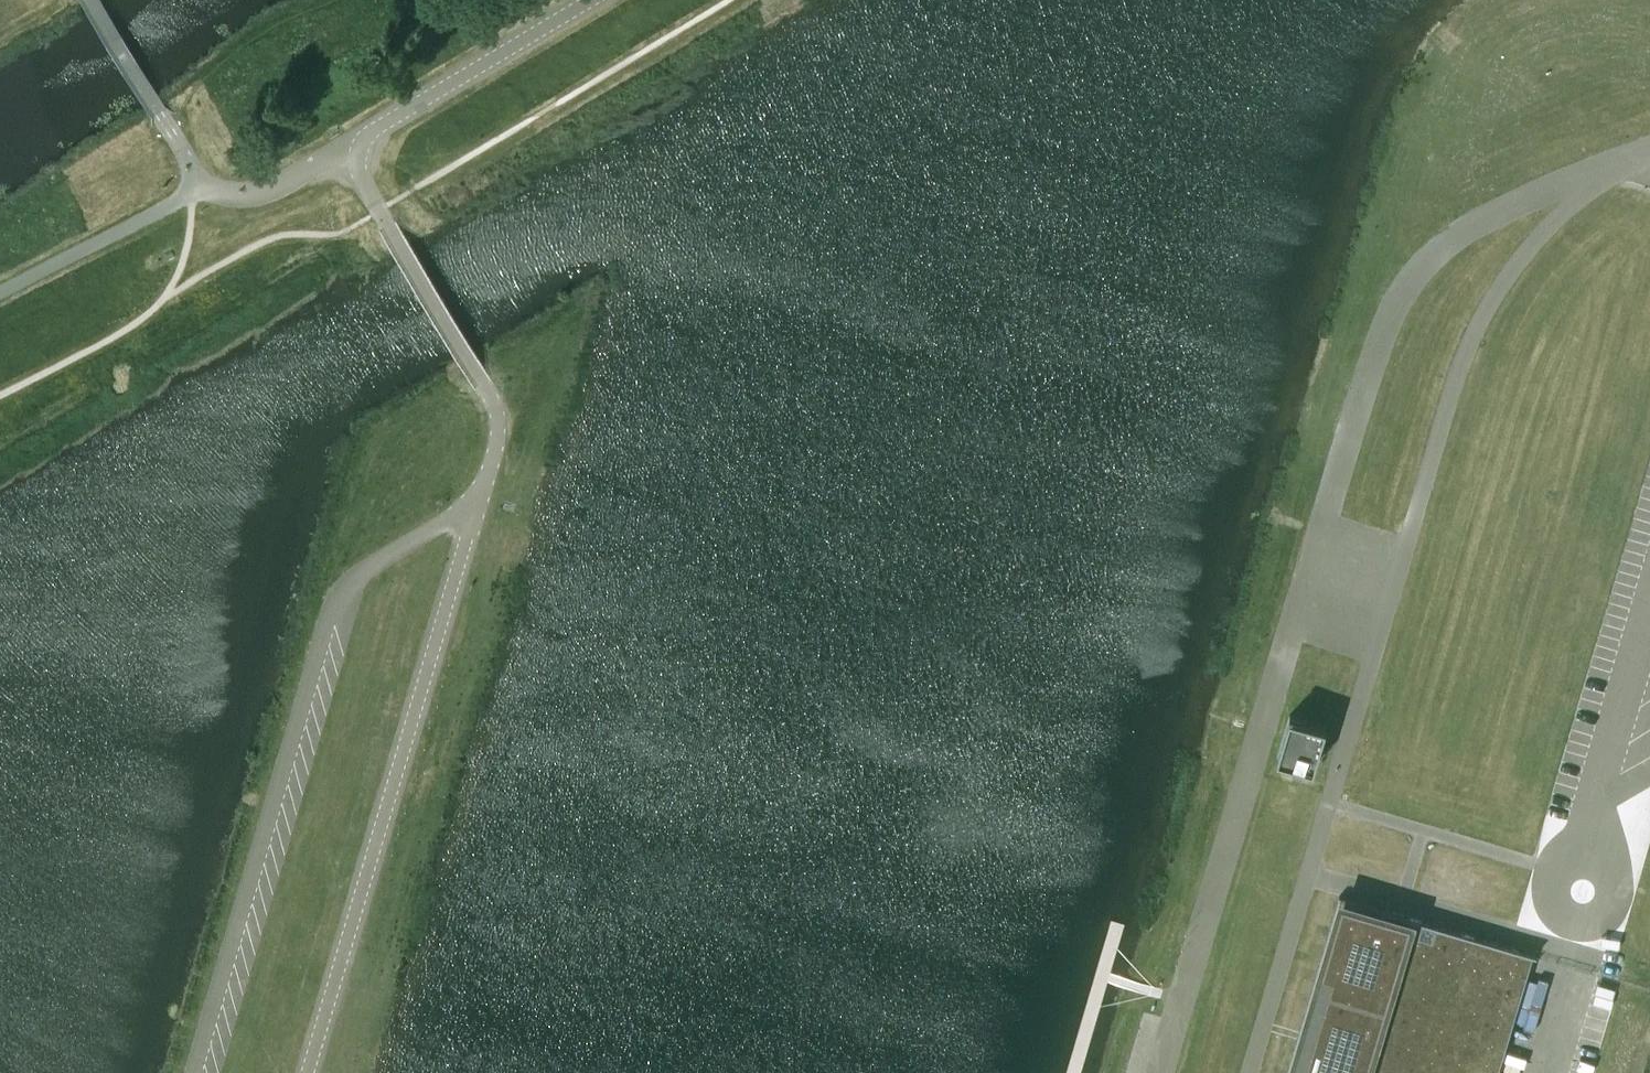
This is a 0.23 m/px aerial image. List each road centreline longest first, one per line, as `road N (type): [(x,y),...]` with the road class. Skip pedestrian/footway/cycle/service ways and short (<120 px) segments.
road 1 (unclassified): [(308,1072),(498,437),(483,382),(344,151)]
road 2 (unclassified): [(344,151),(591,0)]
road 3 (unclassified): [(196,174),(240,197),(267,193),(344,151)]

